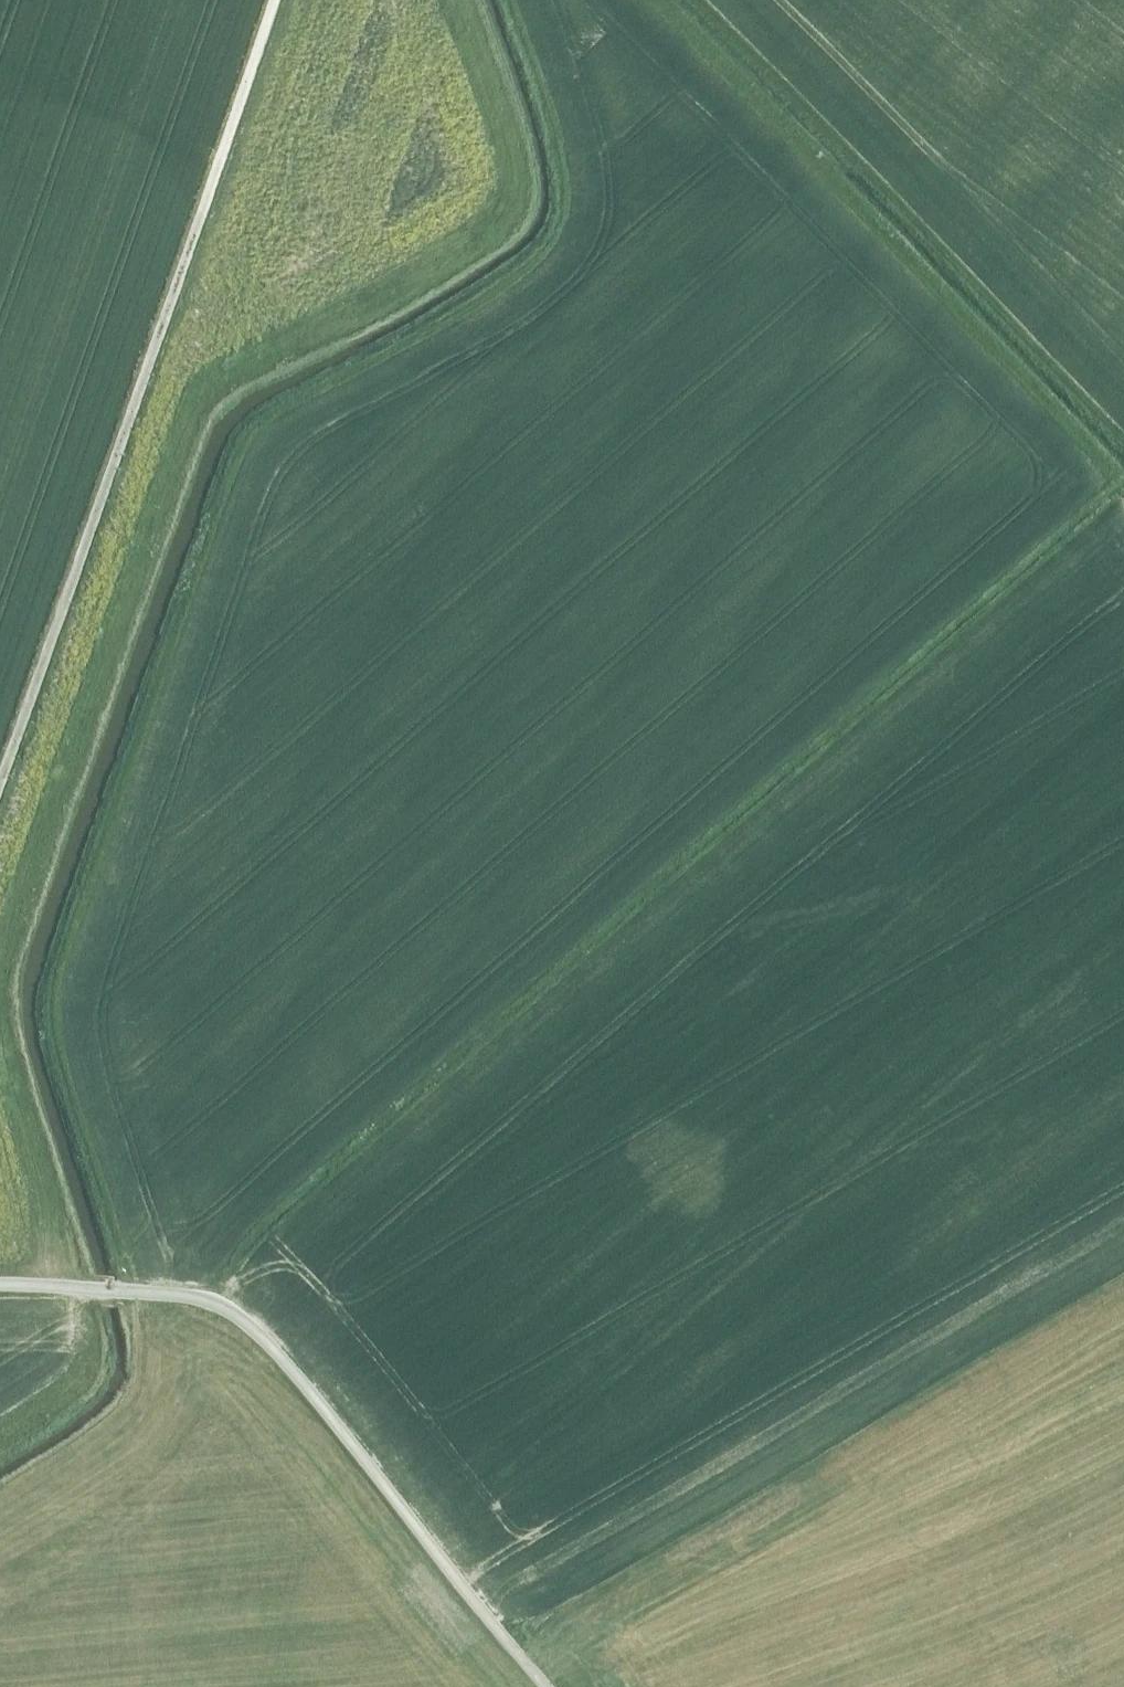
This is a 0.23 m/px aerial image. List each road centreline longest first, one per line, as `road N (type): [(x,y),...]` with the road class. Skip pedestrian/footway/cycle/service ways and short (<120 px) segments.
road 1 (unclassified): [(274,0),(0,787)]
road 2 (track): [(547,1686),(289,1365),(225,1305),(86,1285),(0,1283)]

